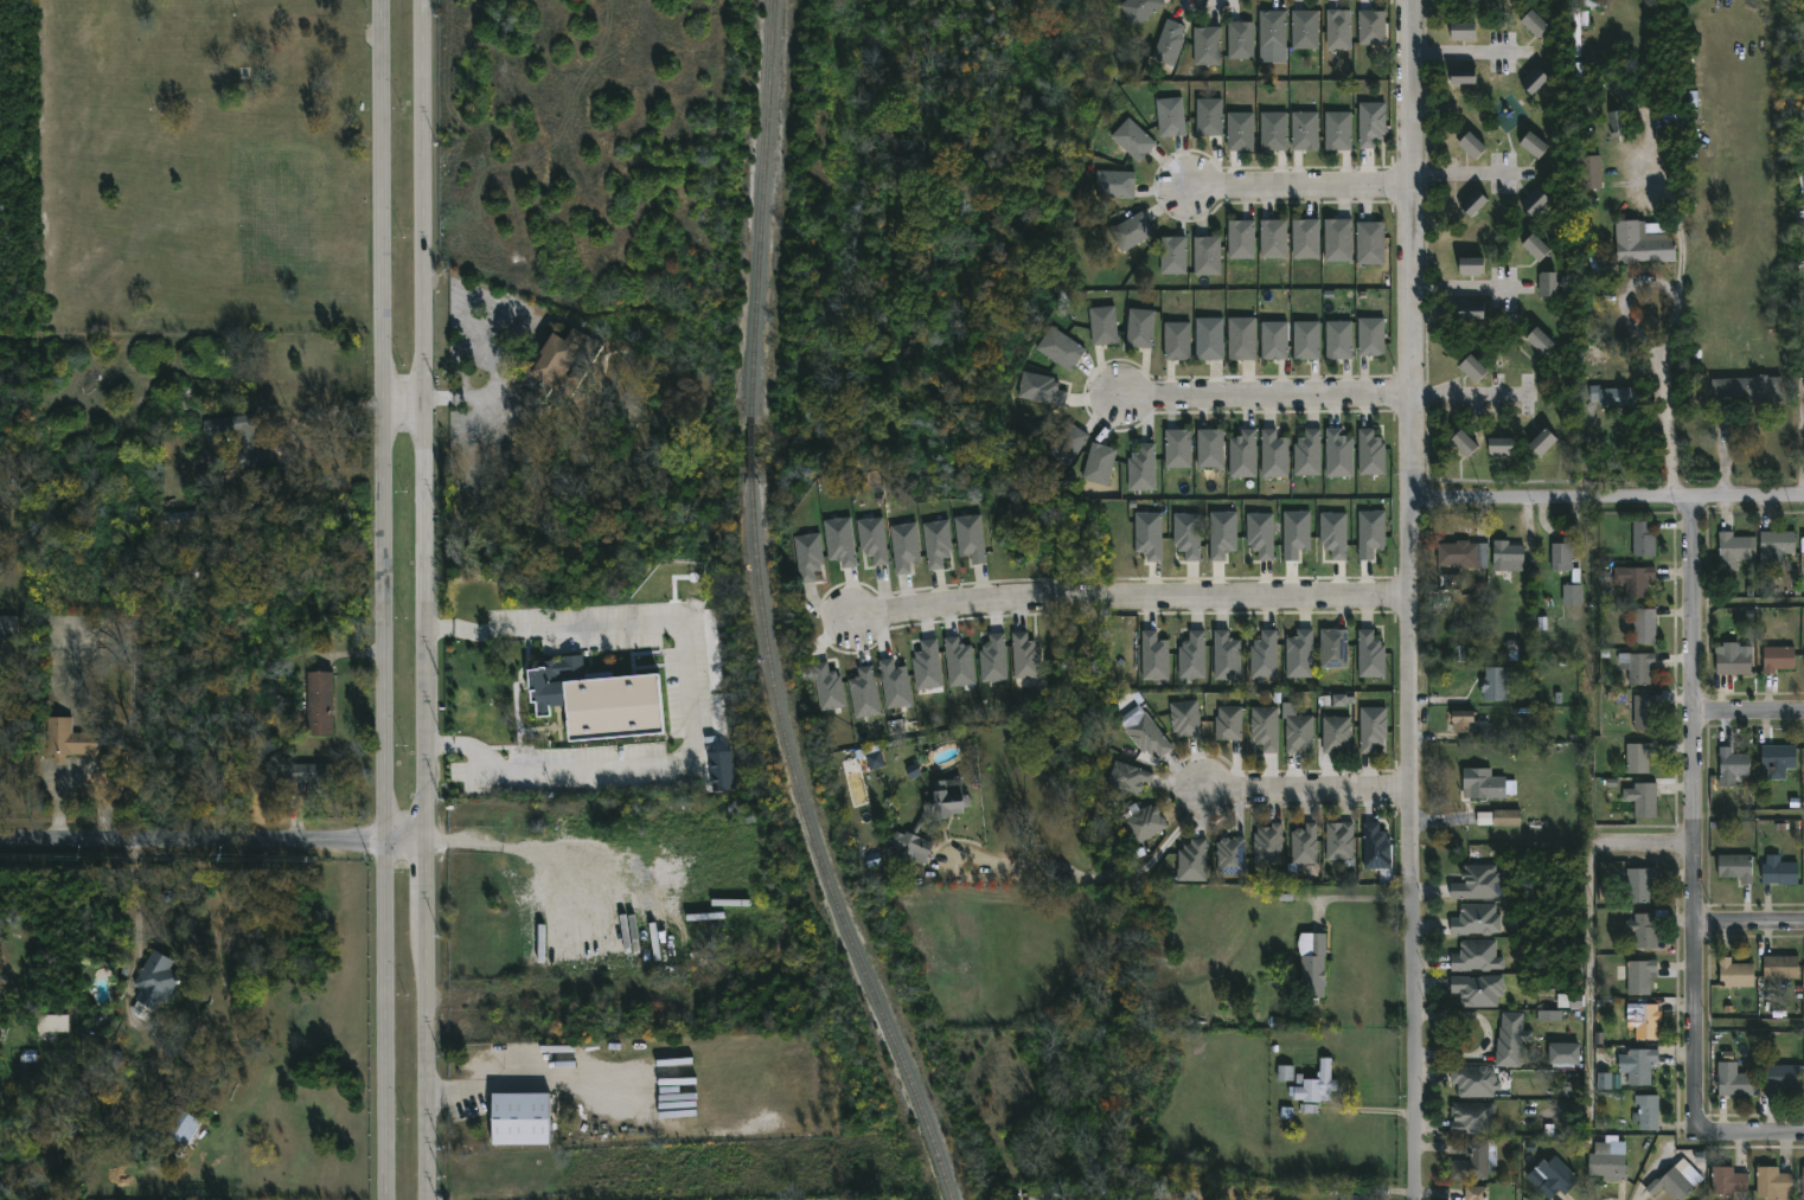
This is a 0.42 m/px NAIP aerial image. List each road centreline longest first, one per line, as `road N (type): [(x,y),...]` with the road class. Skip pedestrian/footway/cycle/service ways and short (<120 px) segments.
road 1 (residential): [(1411,0),(1418,1199)]
road 2 (secondary): [(422,845),(423,0)]
road 3 (secondary): [(385,0),(386,843)]
road 4 (residential): [(1747,1132),(1697,1132),(1695,495)]
road 5 (residential): [(1418,596),(845,616)]
road 6 (tertiary): [(422,845),(0,838)]
road 7 (residential): [(1414,498),(1803,496)]
road 8 (secondary): [(386,843),(390,1199)]
road 9 (secondary): [(425,1199),(422,845)]
road 10 (residential): [(1413,392),(1121,392)]
road 11 (residential): [(1413,185),(1188,186)]
road 12 (residential): [(1418,795),(1201,795)]

